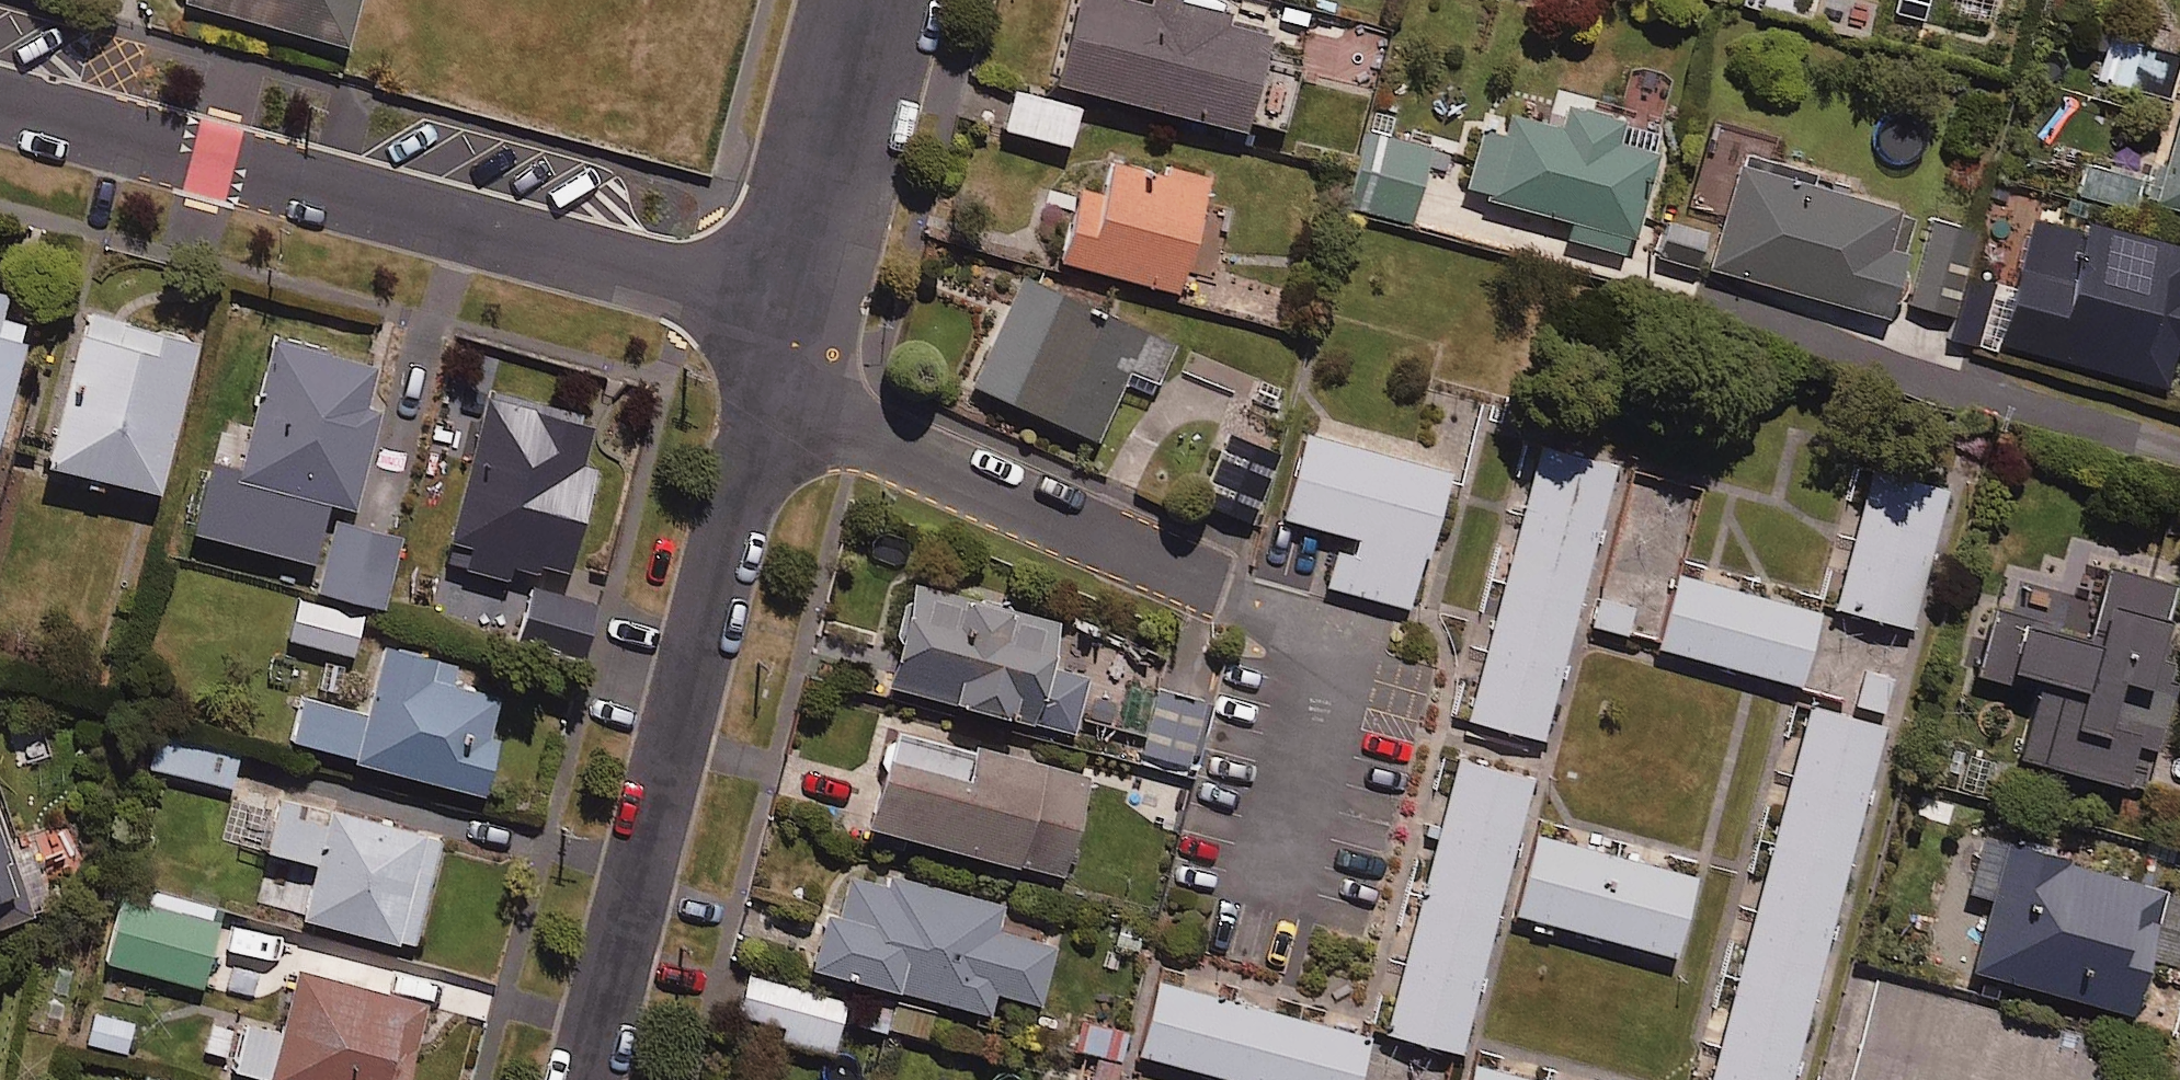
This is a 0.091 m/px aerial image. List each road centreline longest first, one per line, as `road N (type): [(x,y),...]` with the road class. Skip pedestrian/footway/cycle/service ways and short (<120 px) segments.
road 1 (residential): [(0,104),(788,308)]
road 2 (residential): [(579,1079),(765,402)]
road 3 (residential): [(765,402),(1198,577)]
road 4 (residential): [(788,308),(873,0)]

